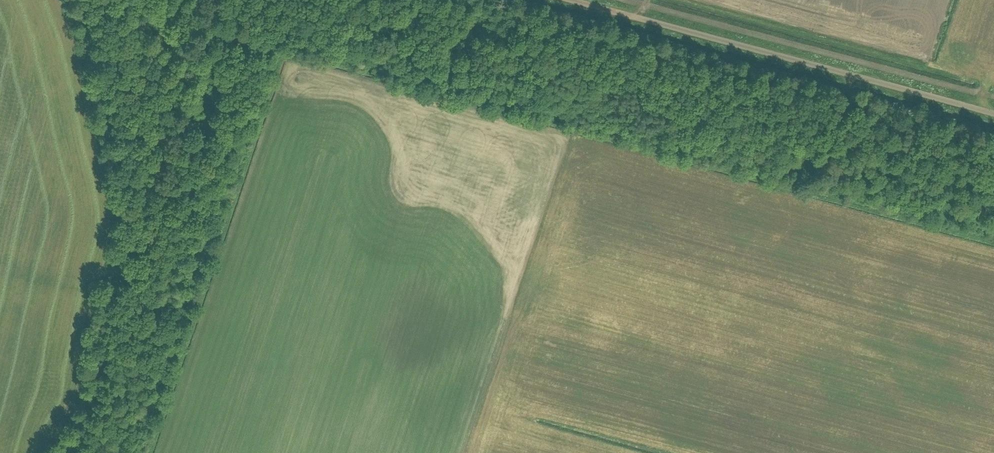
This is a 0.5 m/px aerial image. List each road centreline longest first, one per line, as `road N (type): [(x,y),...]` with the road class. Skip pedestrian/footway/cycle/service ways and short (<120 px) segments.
road 1 (unclassified): [(573,0),(993,113)]

